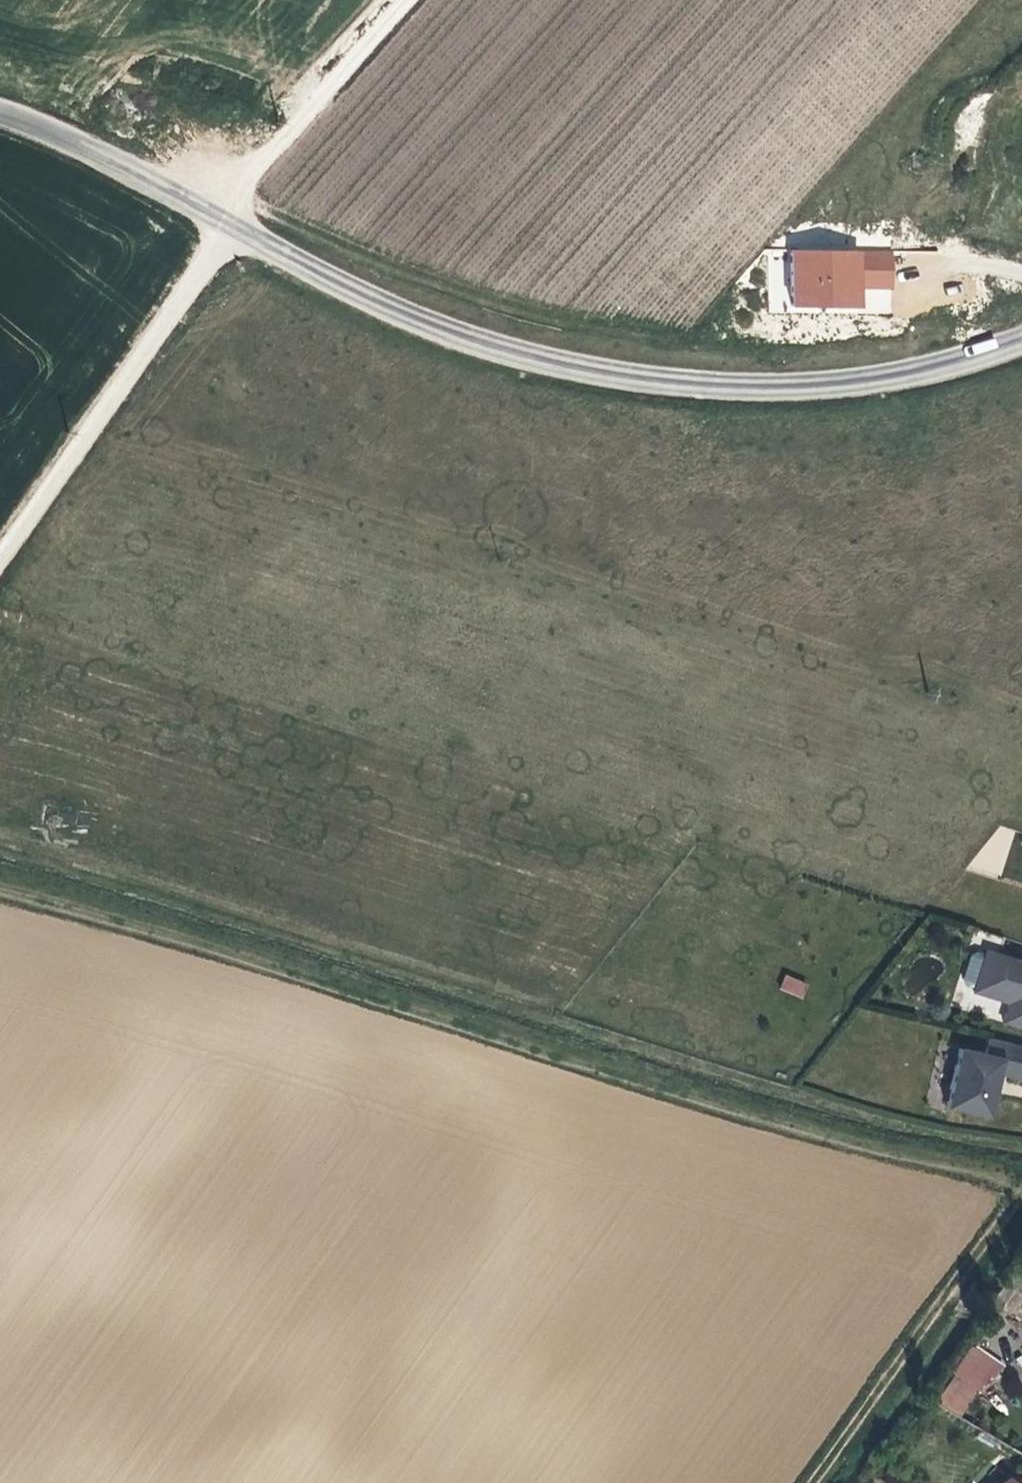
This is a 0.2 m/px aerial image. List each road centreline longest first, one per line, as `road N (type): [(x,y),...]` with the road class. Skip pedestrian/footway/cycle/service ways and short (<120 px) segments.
road 1 (unclassified): [(979,351),(912,374),(681,373),(436,328),(223,221)]
road 2 (unclassified): [(0,557),(196,286),(223,221)]
road 3 (residential): [(818,1482),(1021,1204)]
road 4 (track): [(411,0),(223,221)]
road 5 (unclassified): [(223,221),(46,123),(0,107)]

